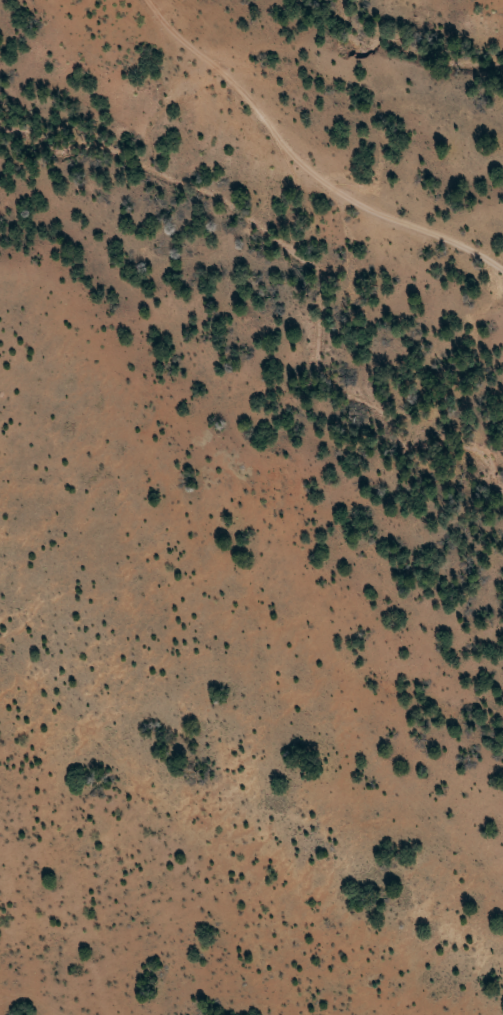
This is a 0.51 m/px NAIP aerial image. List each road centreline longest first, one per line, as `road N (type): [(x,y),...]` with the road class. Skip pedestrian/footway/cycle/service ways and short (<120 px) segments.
road 1 (track): [(502,292),(277,152),(144,0)]
road 2 (residential): [(0,871),(112,1014)]

